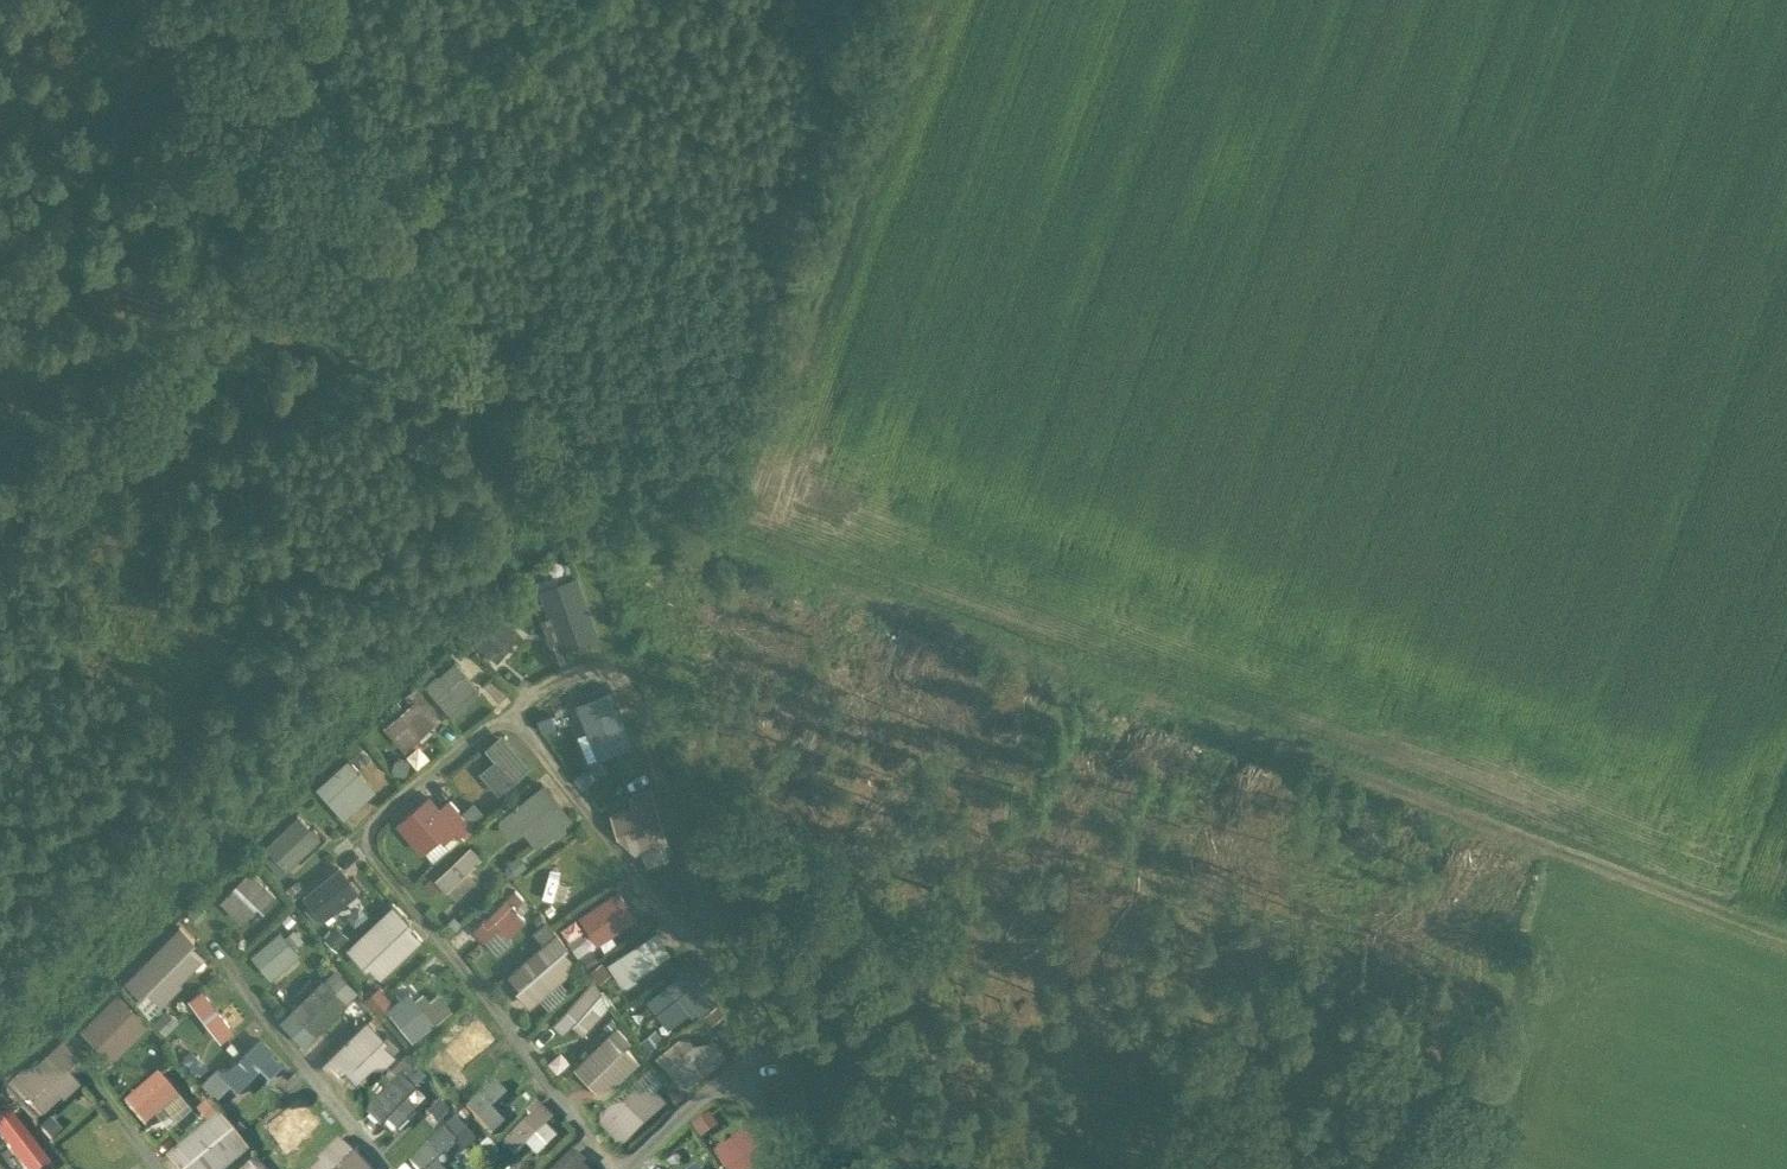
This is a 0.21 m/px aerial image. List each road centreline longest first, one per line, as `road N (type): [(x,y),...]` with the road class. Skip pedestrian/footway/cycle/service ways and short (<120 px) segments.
road 1 (track): [(1786,938),(1568,858)]

